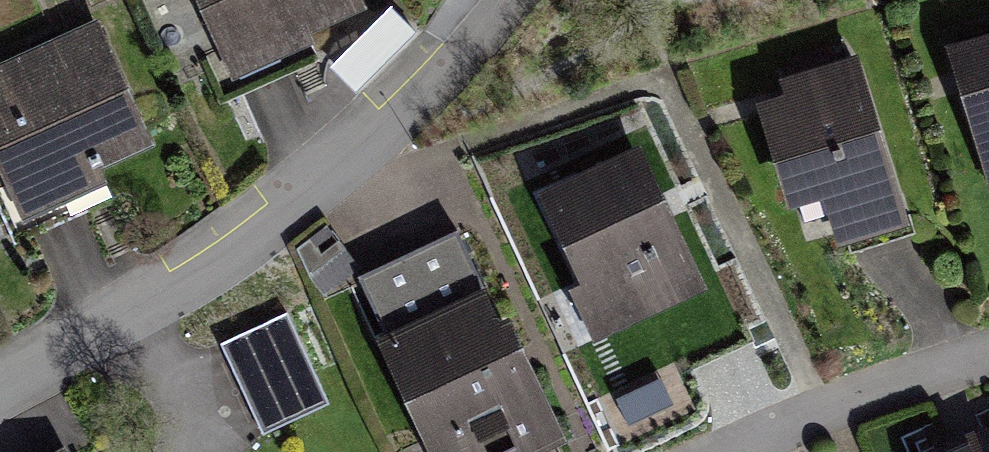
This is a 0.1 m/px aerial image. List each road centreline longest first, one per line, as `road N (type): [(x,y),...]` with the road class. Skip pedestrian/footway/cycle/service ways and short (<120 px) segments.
road 1 (residential): [(500,0),(359,146),(223,263),(0,394)]
road 2 (residential): [(988,354),(835,403),(725,451)]

